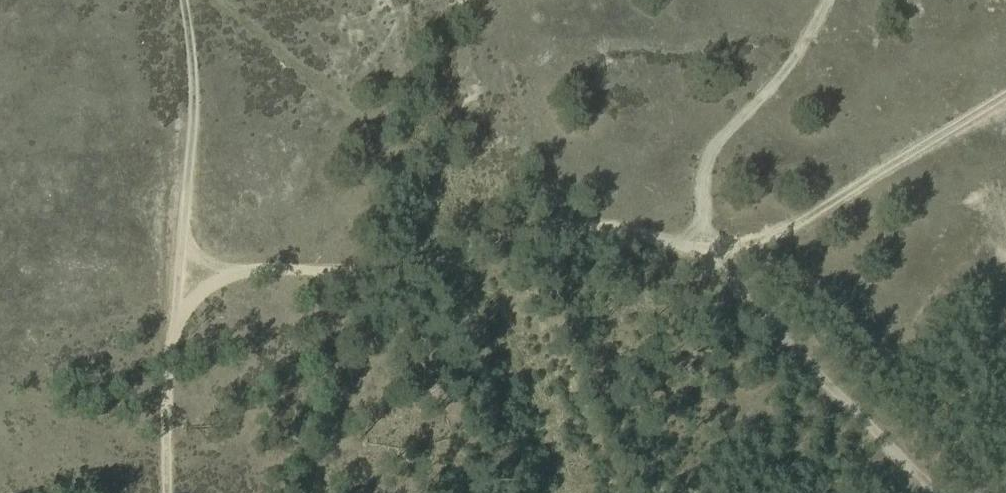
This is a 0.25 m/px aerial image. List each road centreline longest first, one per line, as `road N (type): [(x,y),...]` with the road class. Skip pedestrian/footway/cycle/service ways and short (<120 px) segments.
road 1 (track): [(940,492),(712,268),(663,242),(597,231),(513,239),(343,277),(311,269),(242,274)]
road 2 (track): [(712,268),(1005,103)]
road 3 (track): [(170,492),(184,216)]
road 4 (track): [(184,216),(192,144),(187,0)]

